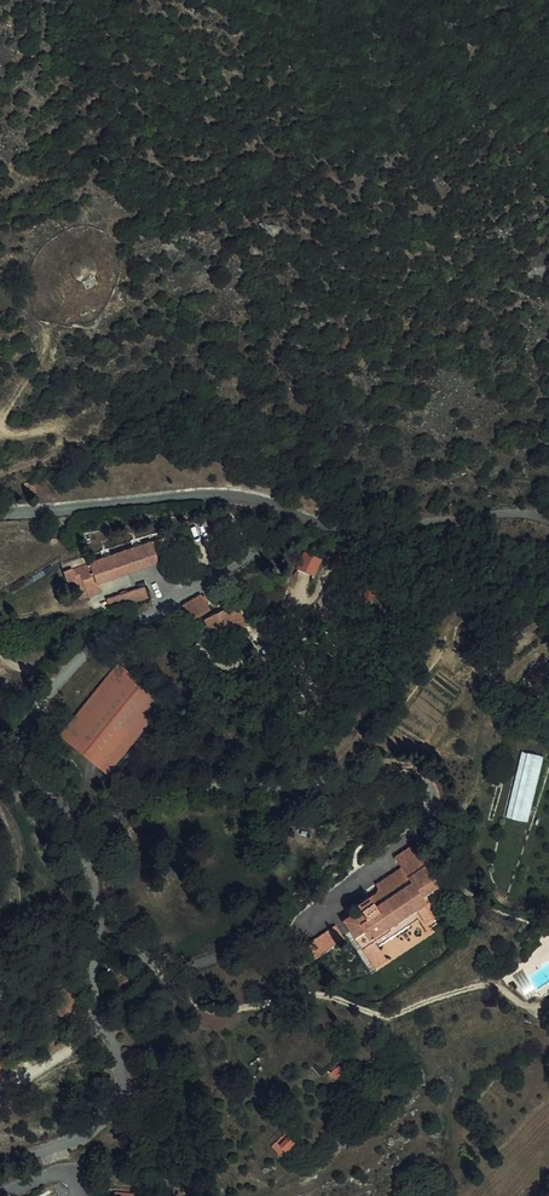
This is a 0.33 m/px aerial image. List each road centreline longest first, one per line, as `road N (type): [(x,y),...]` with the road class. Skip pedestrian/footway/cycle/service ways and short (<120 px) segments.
road 1 (unclassified): [(548,521),(510,513),(333,524),(225,494),(0,511)]
road 2 (track): [(0,476),(54,454),(61,440),(54,429),(17,435),(0,426)]

